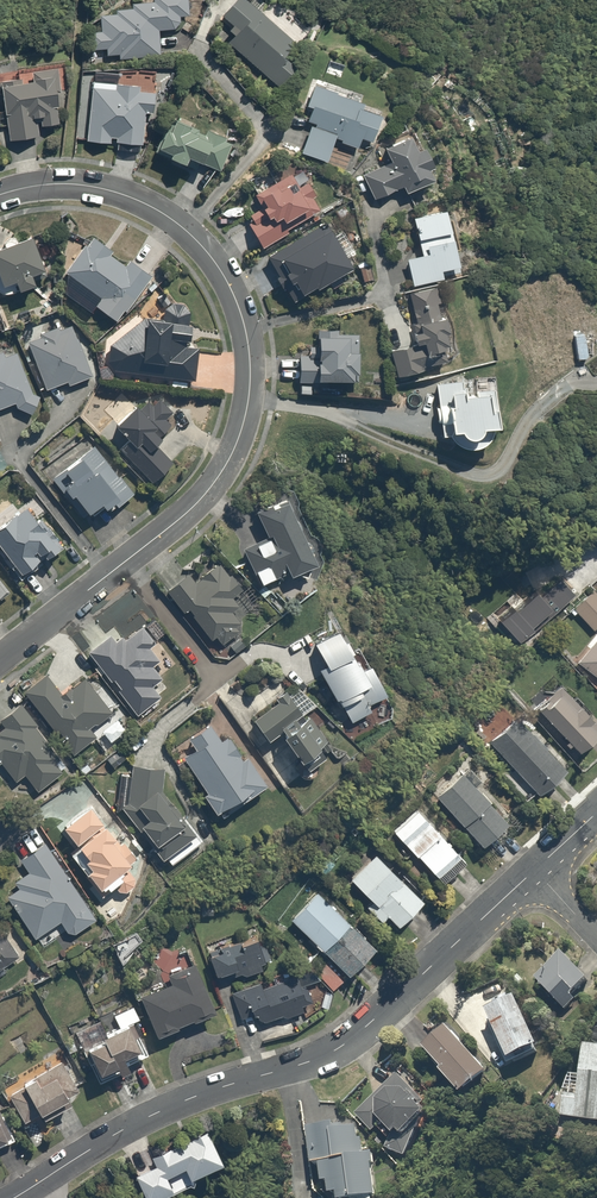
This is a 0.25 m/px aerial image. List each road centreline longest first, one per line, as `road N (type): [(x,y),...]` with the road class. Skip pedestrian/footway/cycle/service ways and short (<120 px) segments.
road 1 (residential): [(0,652),(210,484),(231,446),(242,398),(241,344),(207,255),(174,220),(142,193),(105,183),(0,189)]
road 2 (residential): [(538,870),(352,1037),(297,1064),(168,1106),(13,1197)]

